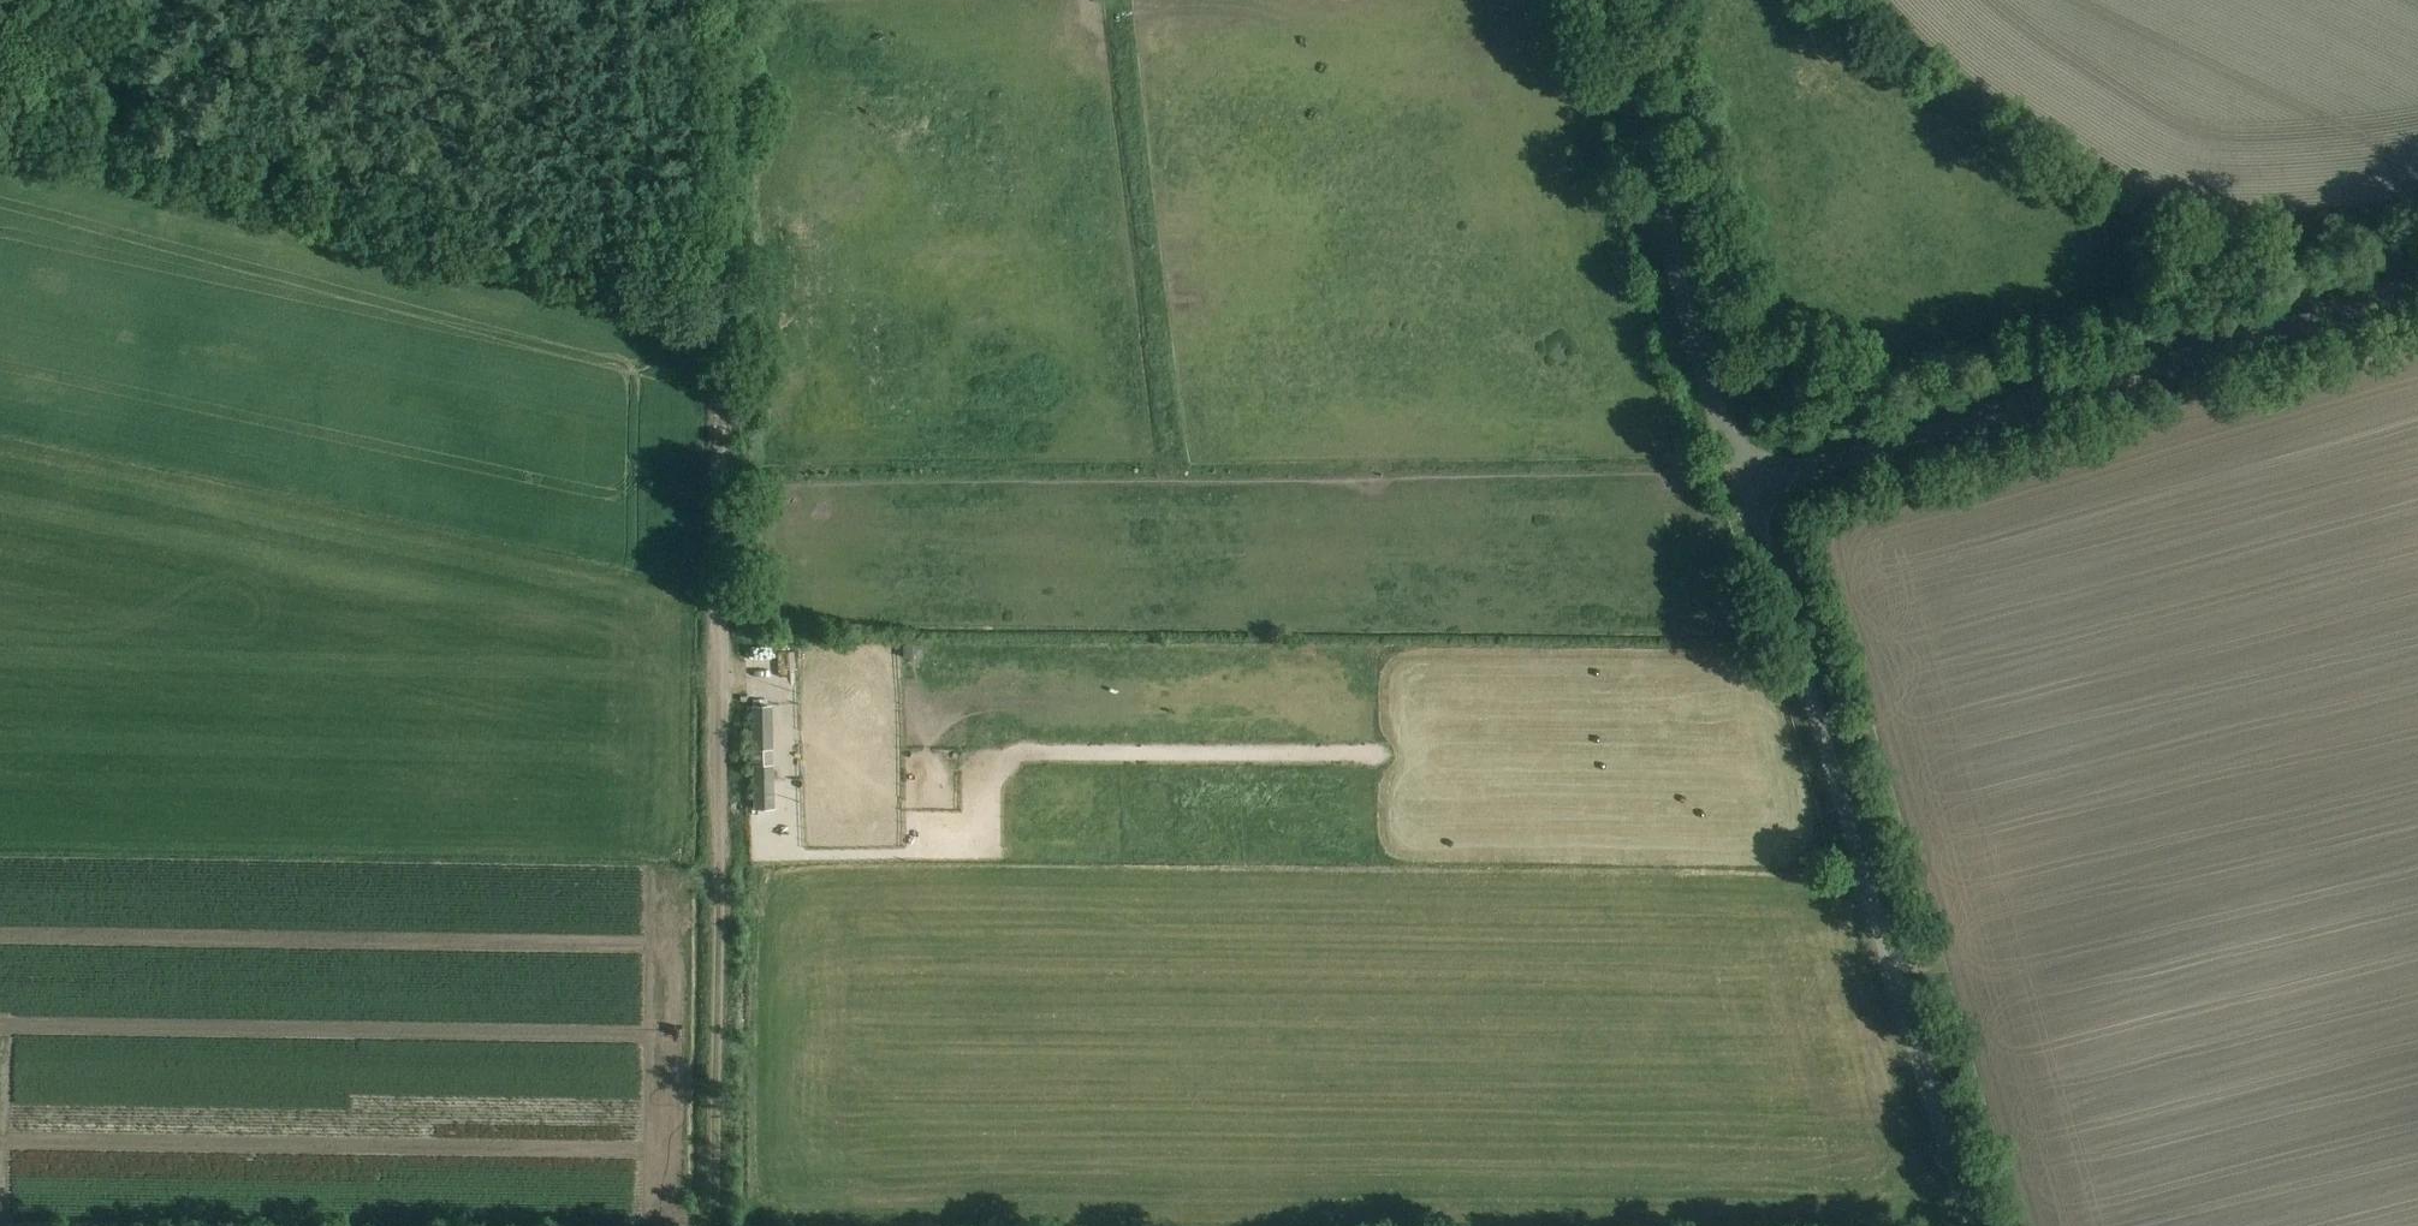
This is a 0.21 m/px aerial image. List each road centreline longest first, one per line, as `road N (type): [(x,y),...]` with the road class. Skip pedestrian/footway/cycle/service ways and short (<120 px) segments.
road 1 (track): [(715,1225),(721,0)]
road 2 (unclassified): [(1966,1225),(1741,489)]
road 3 (unclassified): [(1741,489),(2417,287)]
road 4 (unclassified): [(1741,489),(1597,0)]

